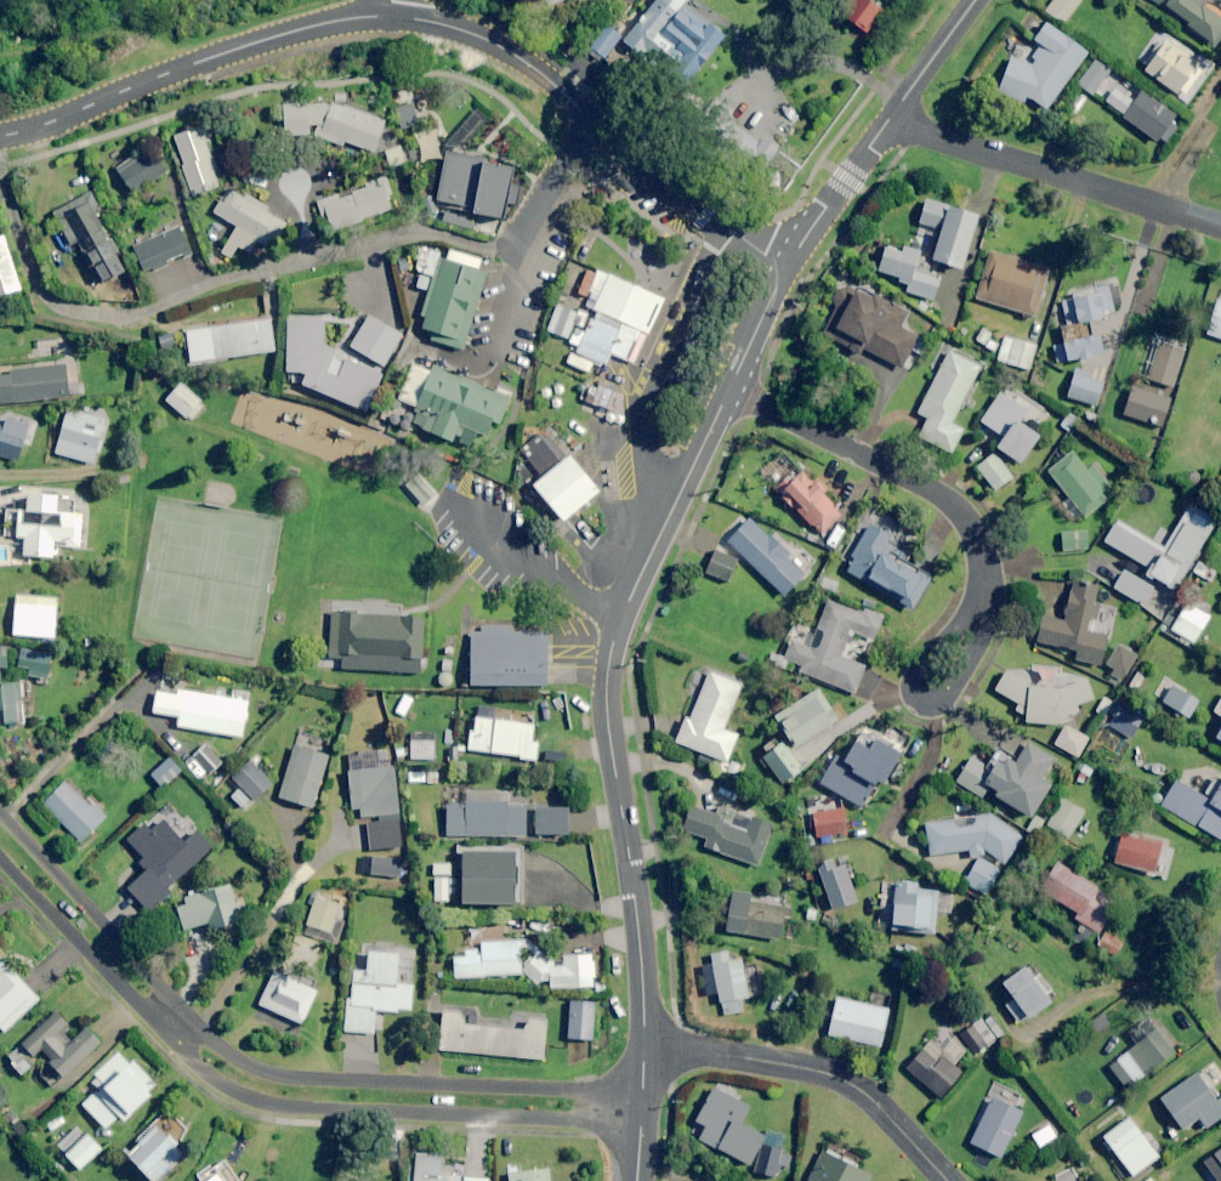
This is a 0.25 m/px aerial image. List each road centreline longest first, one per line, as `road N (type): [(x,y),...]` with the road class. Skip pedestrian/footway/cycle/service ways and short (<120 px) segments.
road 1 (residential): [(0,816),(212,1043),(245,1064),(288,1078),(578,1089),(614,1105)]
road 2 (residential): [(614,1105),(575,1120),(278,1106),(239,1093),(201,1070),(0,857)]
road 3 (secondary): [(645,1045),(604,684),(624,610),(727,395)]
road 4 (tertiary): [(785,270),(518,57),(456,29),(395,17)]
road 5 (tertiary): [(395,17),(280,35),(0,136)]
road 6 (residential): [(727,395),(946,501),(982,553),(980,615)]
road 7 (residential): [(891,119),(1220,226)]
road 8 (residential): [(645,1045),(834,1078),(867,1096),(946,1180)]
road 9 (residential): [(980,615),(967,669),(945,699),(925,702),(916,693),(916,672),(951,633)]
road 10 (secondary): [(785,270),(891,119)]
road 11 (secondary): [(891,119),(975,0)]
road 12 (secondary): [(727,395),(785,270)]

